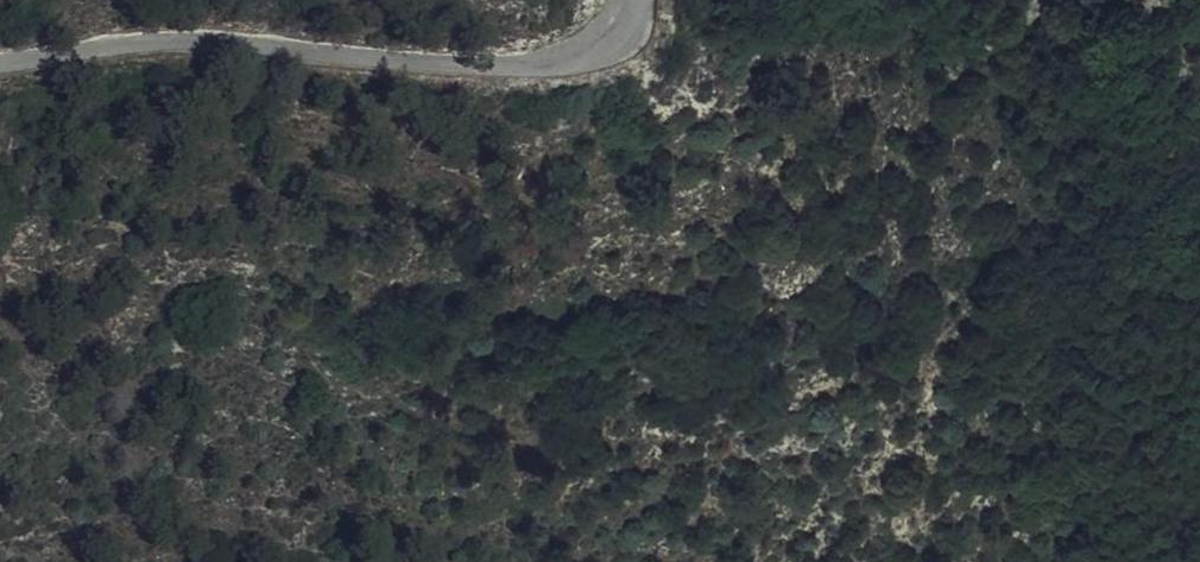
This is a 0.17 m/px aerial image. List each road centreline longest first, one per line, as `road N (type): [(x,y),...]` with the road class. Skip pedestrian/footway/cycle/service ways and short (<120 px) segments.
road 1 (tertiary): [(0,58),(185,41),(436,63),(555,62),(620,30),(638,0)]

